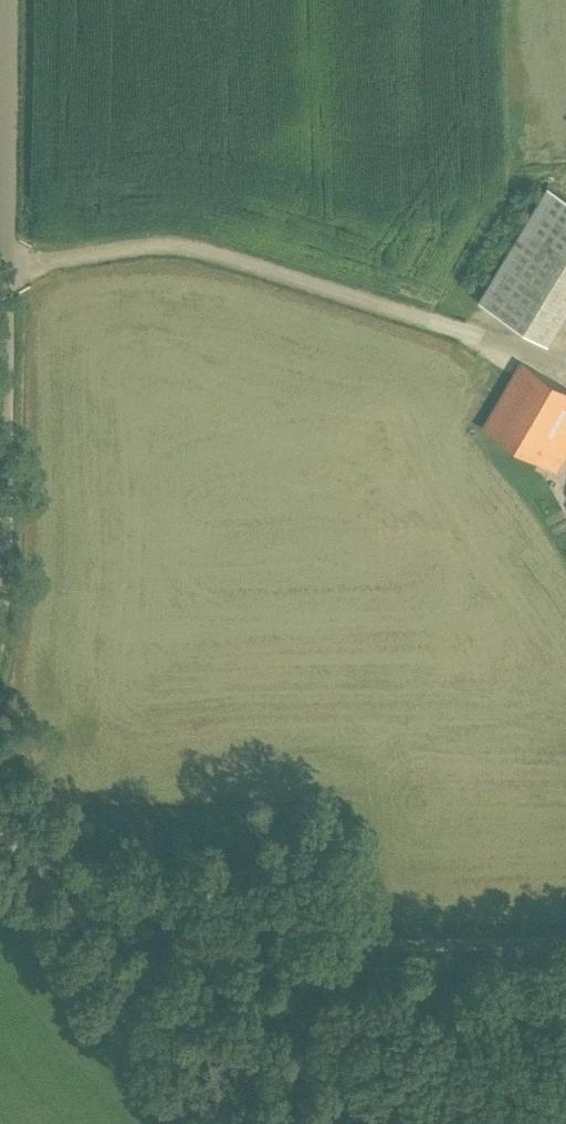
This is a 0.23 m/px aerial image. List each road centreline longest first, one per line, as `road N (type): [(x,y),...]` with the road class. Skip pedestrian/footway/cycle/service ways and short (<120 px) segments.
road 1 (unclassified): [(0,832),(358,952),(565,946)]
road 2 (unclassified): [(0,583),(5,0)]
road 3 (track): [(234,1123),(0,835)]

